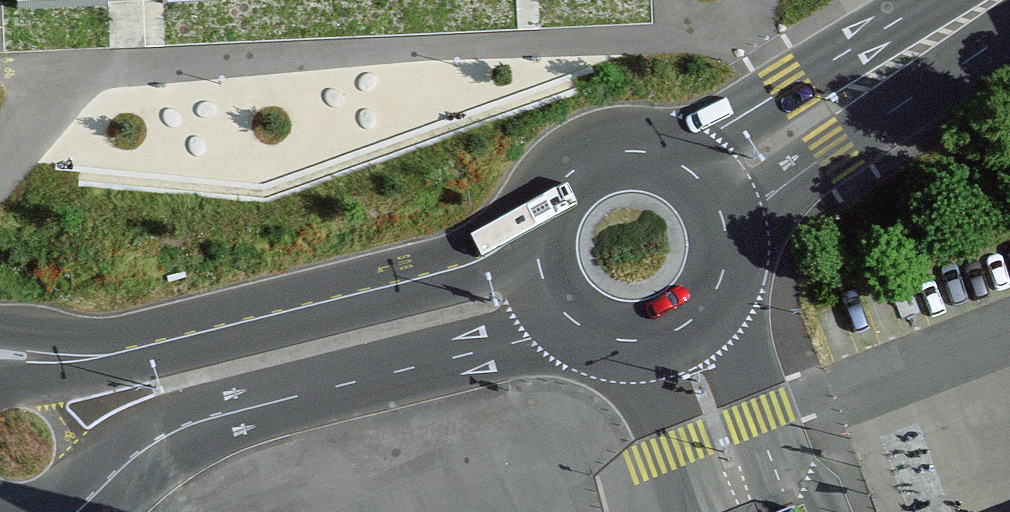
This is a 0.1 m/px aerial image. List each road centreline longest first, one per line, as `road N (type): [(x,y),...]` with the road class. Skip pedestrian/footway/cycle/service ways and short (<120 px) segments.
road 1 (tertiary): [(357,276),(127,331),(0,329)]
road 2 (primary): [(539,258),(206,349)]
road 3 (primary): [(707,189),(995,0)]
road 4 (primary): [(38,511),(148,423),(182,408),(298,396)]
road 5 (primary): [(298,396),(529,337),(563,311)]
road 6 (residential): [(825,511),(764,437),(708,303)]
road 7 (primary): [(114,511),(166,463),(298,396)]
road 8 (tertiary): [(551,200),(490,223),(466,242),(357,276)]
road 9 (primary): [(206,349),(78,381),(0,383)]
road 10 (primary): [(707,189),(684,168),(636,153),(587,165),(551,200)]
road 11 (residential): [(638,341),(670,448),(677,511)]
road 12 (tertiary): [(357,276),(206,349)]
road 13 (primary): [(708,303),(726,255),(707,189)]

